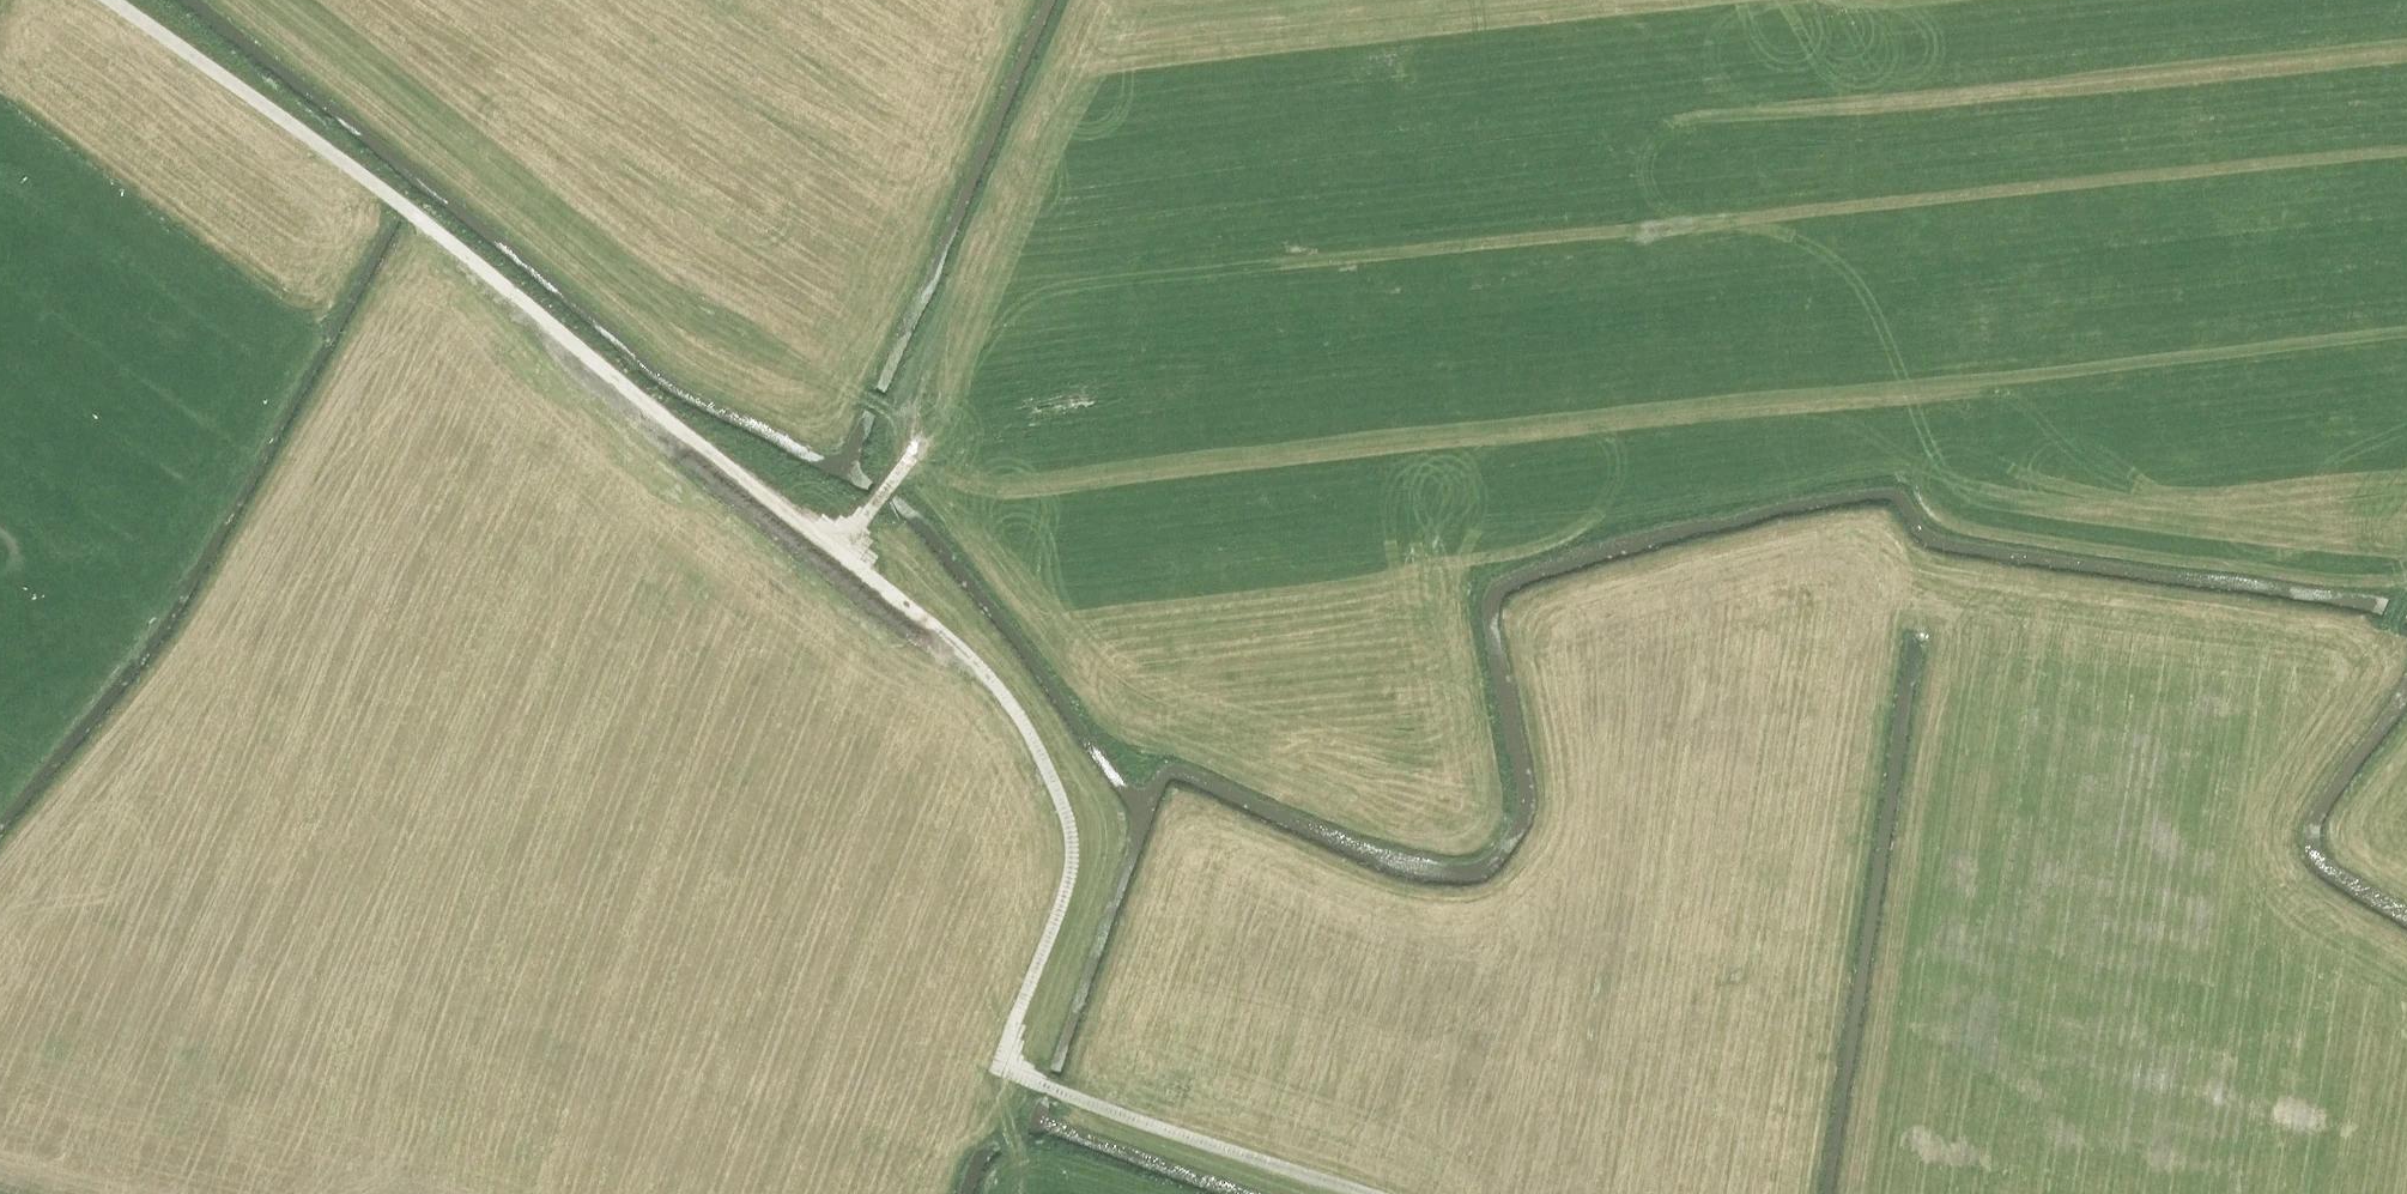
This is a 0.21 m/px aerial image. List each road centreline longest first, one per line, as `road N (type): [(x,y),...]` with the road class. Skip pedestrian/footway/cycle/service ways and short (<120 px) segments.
road 1 (track): [(1370,1193),(1001,1070),(1071,889),(1074,860),(1056,788),(992,681),(940,629),(410,213),(111,0)]

